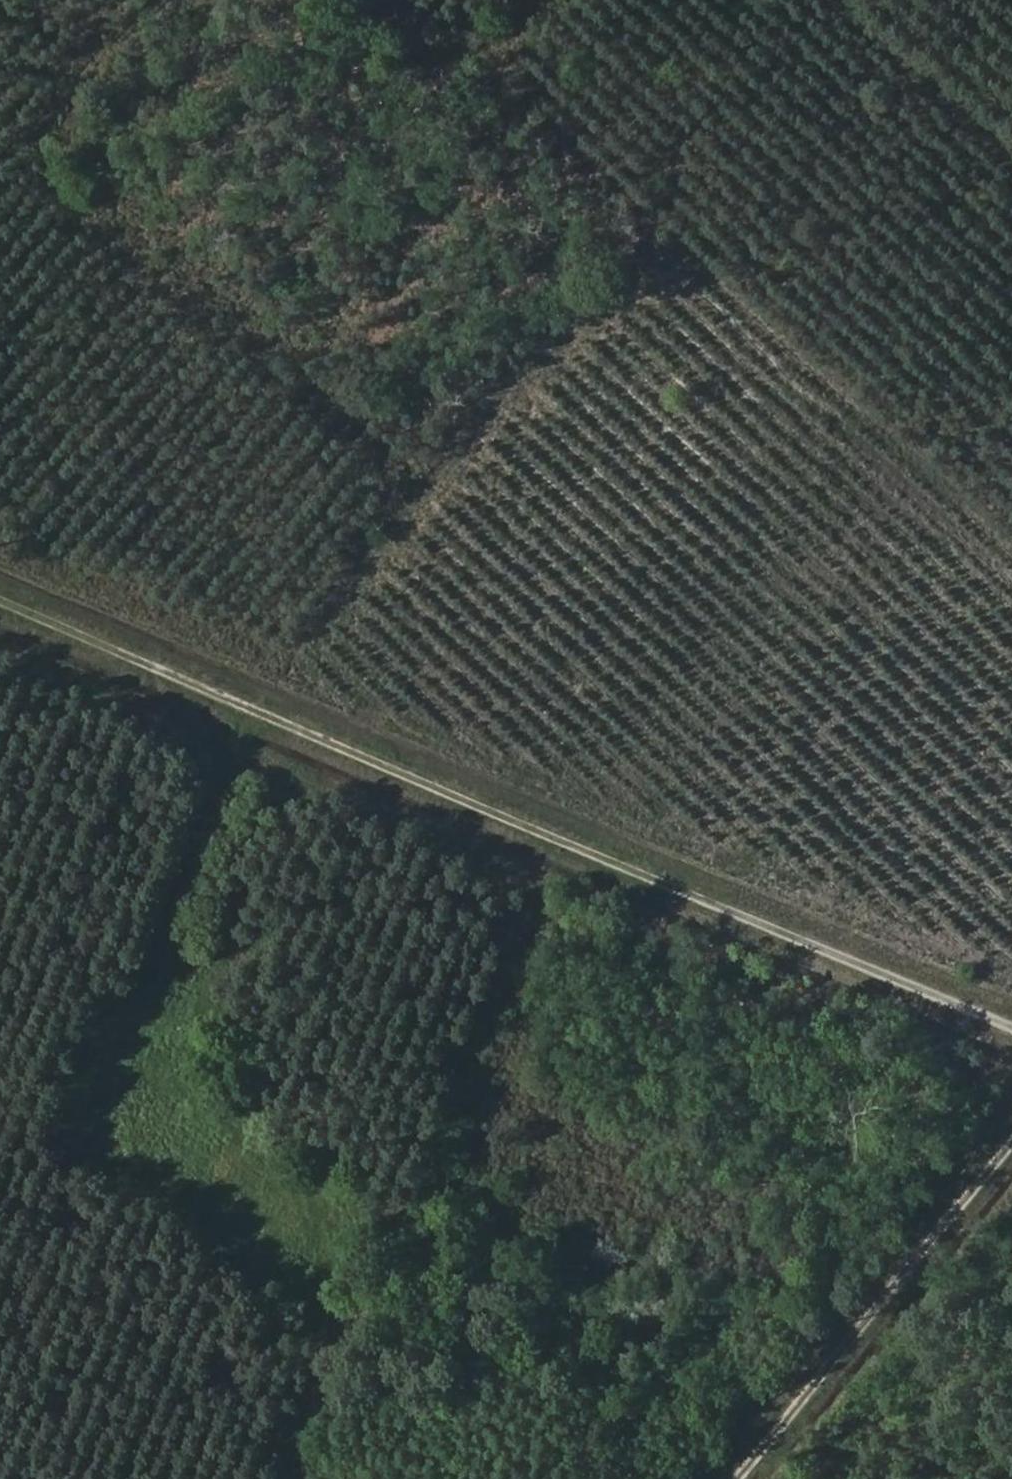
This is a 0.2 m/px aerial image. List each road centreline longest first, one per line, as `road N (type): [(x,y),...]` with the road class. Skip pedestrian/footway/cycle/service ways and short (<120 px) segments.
road 1 (track): [(0,601),(1011,1027)]
road 2 (track): [(758,1478),(1011,1177)]

